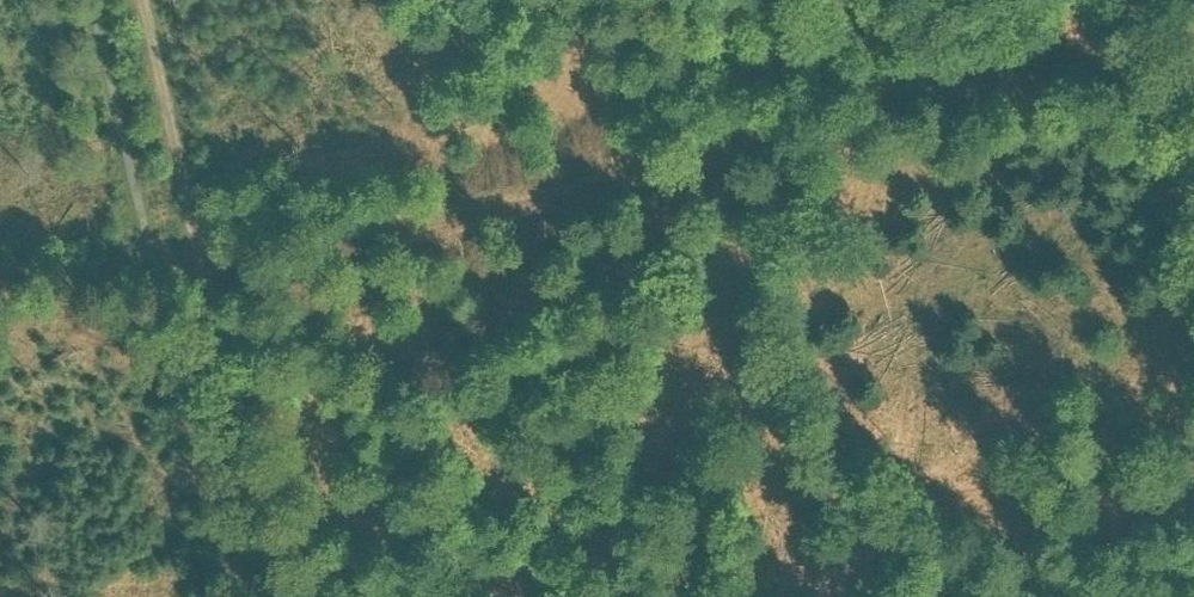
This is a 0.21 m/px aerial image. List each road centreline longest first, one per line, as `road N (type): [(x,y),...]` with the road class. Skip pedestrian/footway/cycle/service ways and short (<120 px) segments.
road 1 (track): [(284,596),(142,0)]
road 2 (track): [(0,266),(208,281)]

